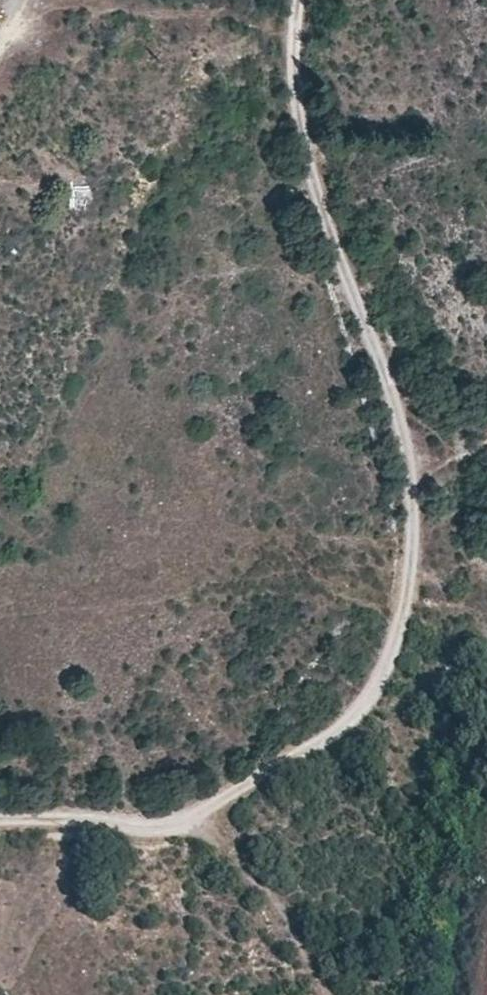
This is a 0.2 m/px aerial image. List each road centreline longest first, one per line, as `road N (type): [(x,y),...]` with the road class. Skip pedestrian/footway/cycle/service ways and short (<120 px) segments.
road 1 (track): [(297,0),(292,86),(402,446),(414,534),(404,614),(379,683),(349,720),(222,801),(151,824),(0,818)]
road 2 (track): [(0,51),(73,0),(171,19),(231,13),(292,37)]
road 3 (track): [(195,813),(270,887),(332,994)]
road 4 (track): [(414,534),(458,455),(486,441)]

